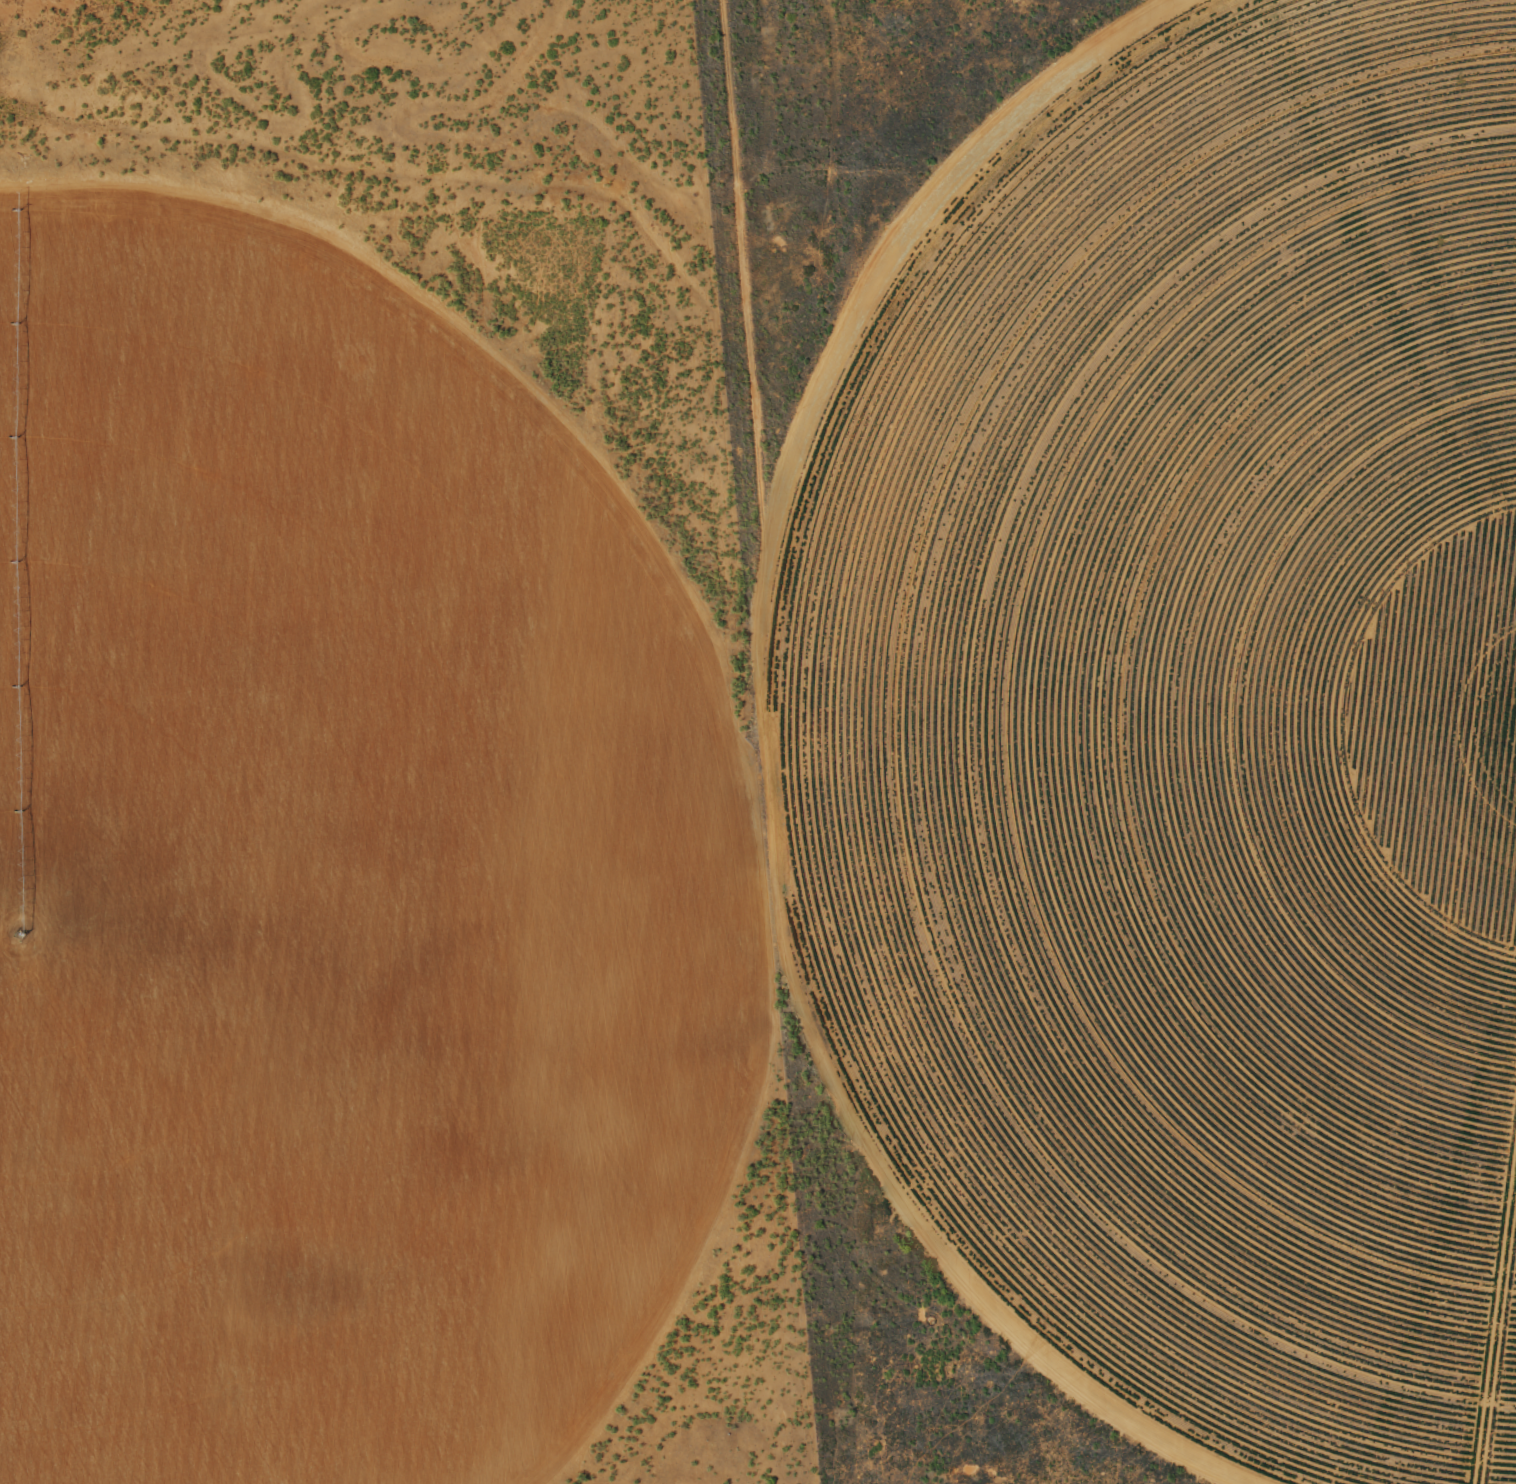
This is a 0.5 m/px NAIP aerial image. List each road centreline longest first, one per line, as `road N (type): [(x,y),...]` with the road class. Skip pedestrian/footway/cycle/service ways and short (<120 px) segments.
road 1 (track): [(1515,1167),(1258,658),(1253,587)]

